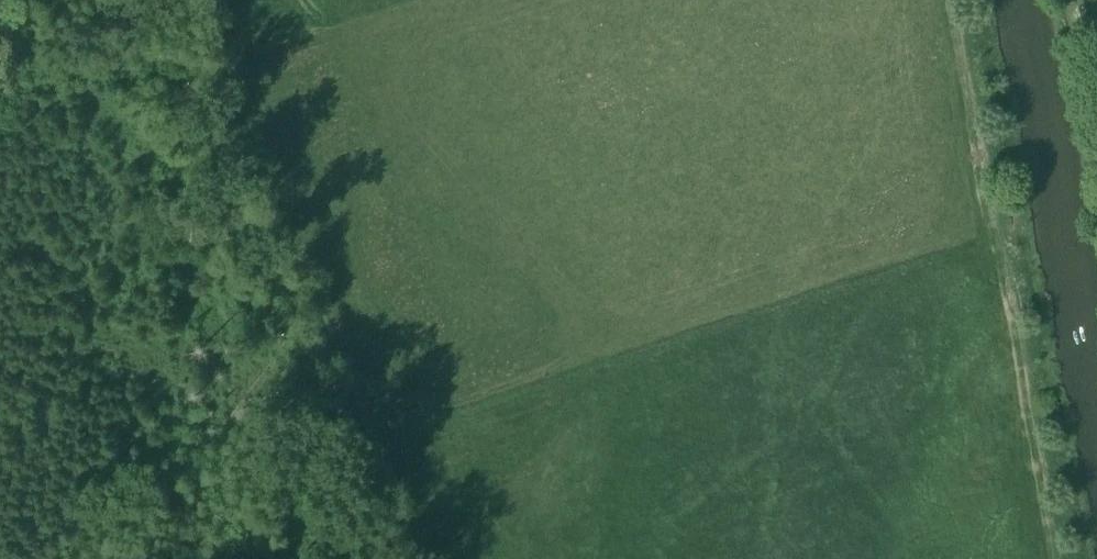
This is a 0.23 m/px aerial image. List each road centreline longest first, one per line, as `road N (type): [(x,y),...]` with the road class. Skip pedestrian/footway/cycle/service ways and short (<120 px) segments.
road 1 (track): [(1042,558),(941,0)]

